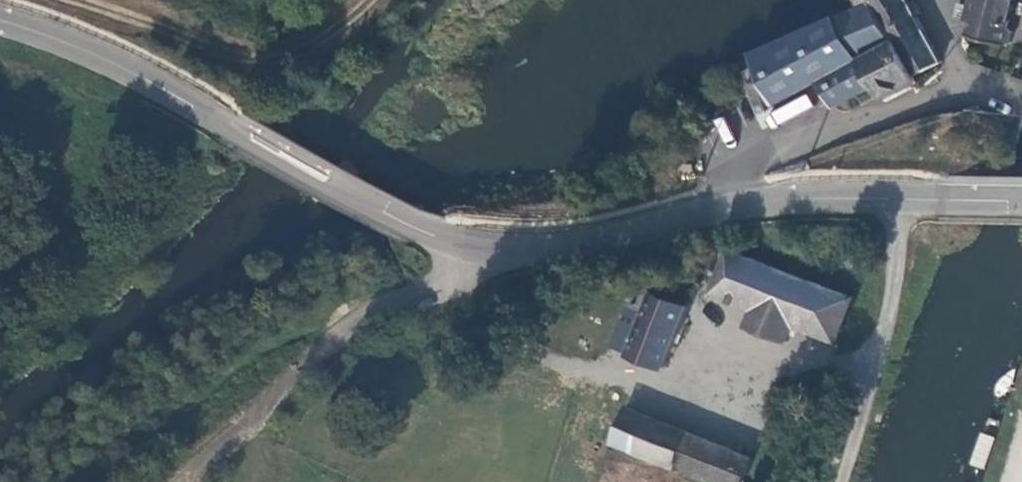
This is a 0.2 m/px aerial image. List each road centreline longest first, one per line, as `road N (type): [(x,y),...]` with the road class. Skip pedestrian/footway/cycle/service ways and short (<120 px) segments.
road 1 (tertiary): [(1021,199),(790,200),(575,245),(505,249),(443,238),(252,144),(136,75),(0,20)]
road 2 (track): [(78,0),(221,48),(310,56),(381,0)]

